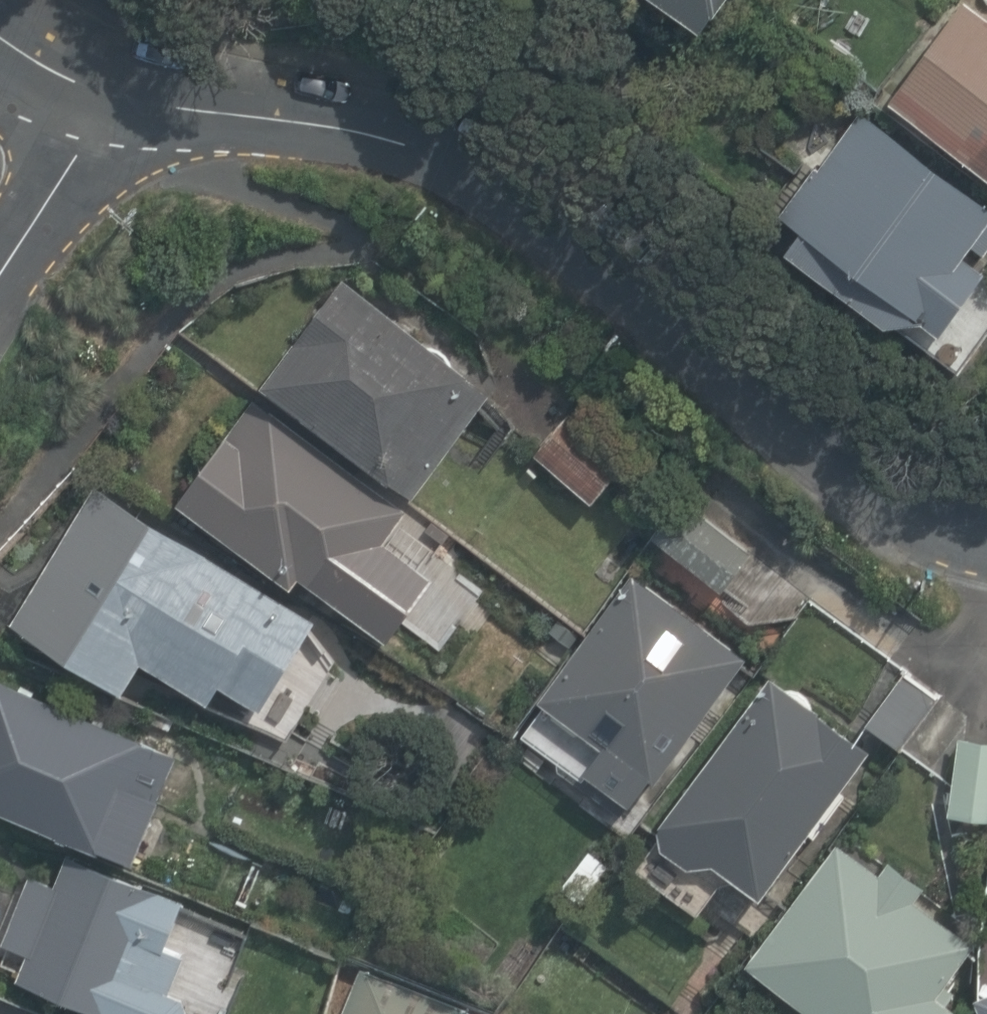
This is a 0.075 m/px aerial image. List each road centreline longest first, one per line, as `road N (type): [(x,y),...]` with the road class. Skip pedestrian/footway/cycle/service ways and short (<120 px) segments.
road 1 (residential): [(96,91),(267,108),(424,143),(931,529),(986,545)]
road 2 (residential): [(0,271),(96,91)]

